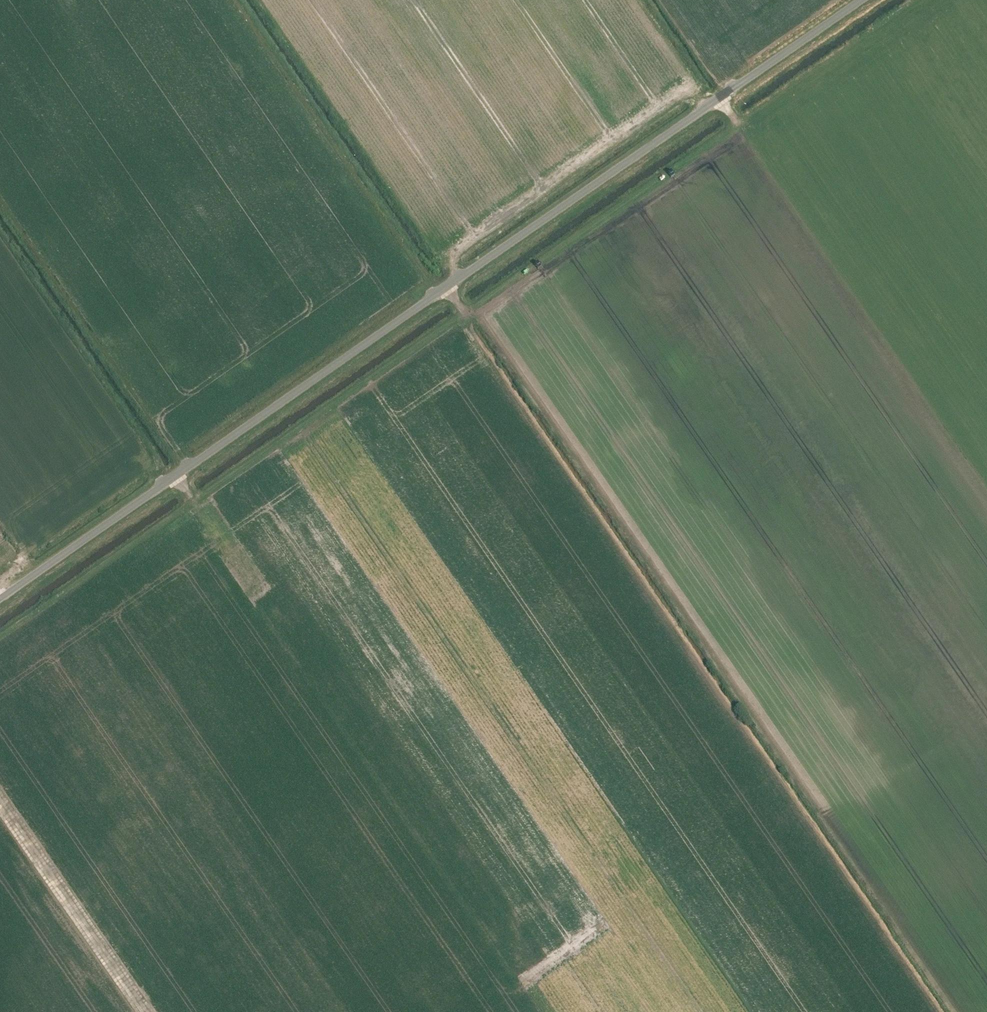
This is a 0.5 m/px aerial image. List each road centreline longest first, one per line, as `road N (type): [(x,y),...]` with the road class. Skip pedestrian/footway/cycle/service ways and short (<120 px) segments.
road 1 (unclassified): [(0,599),(861,0)]

